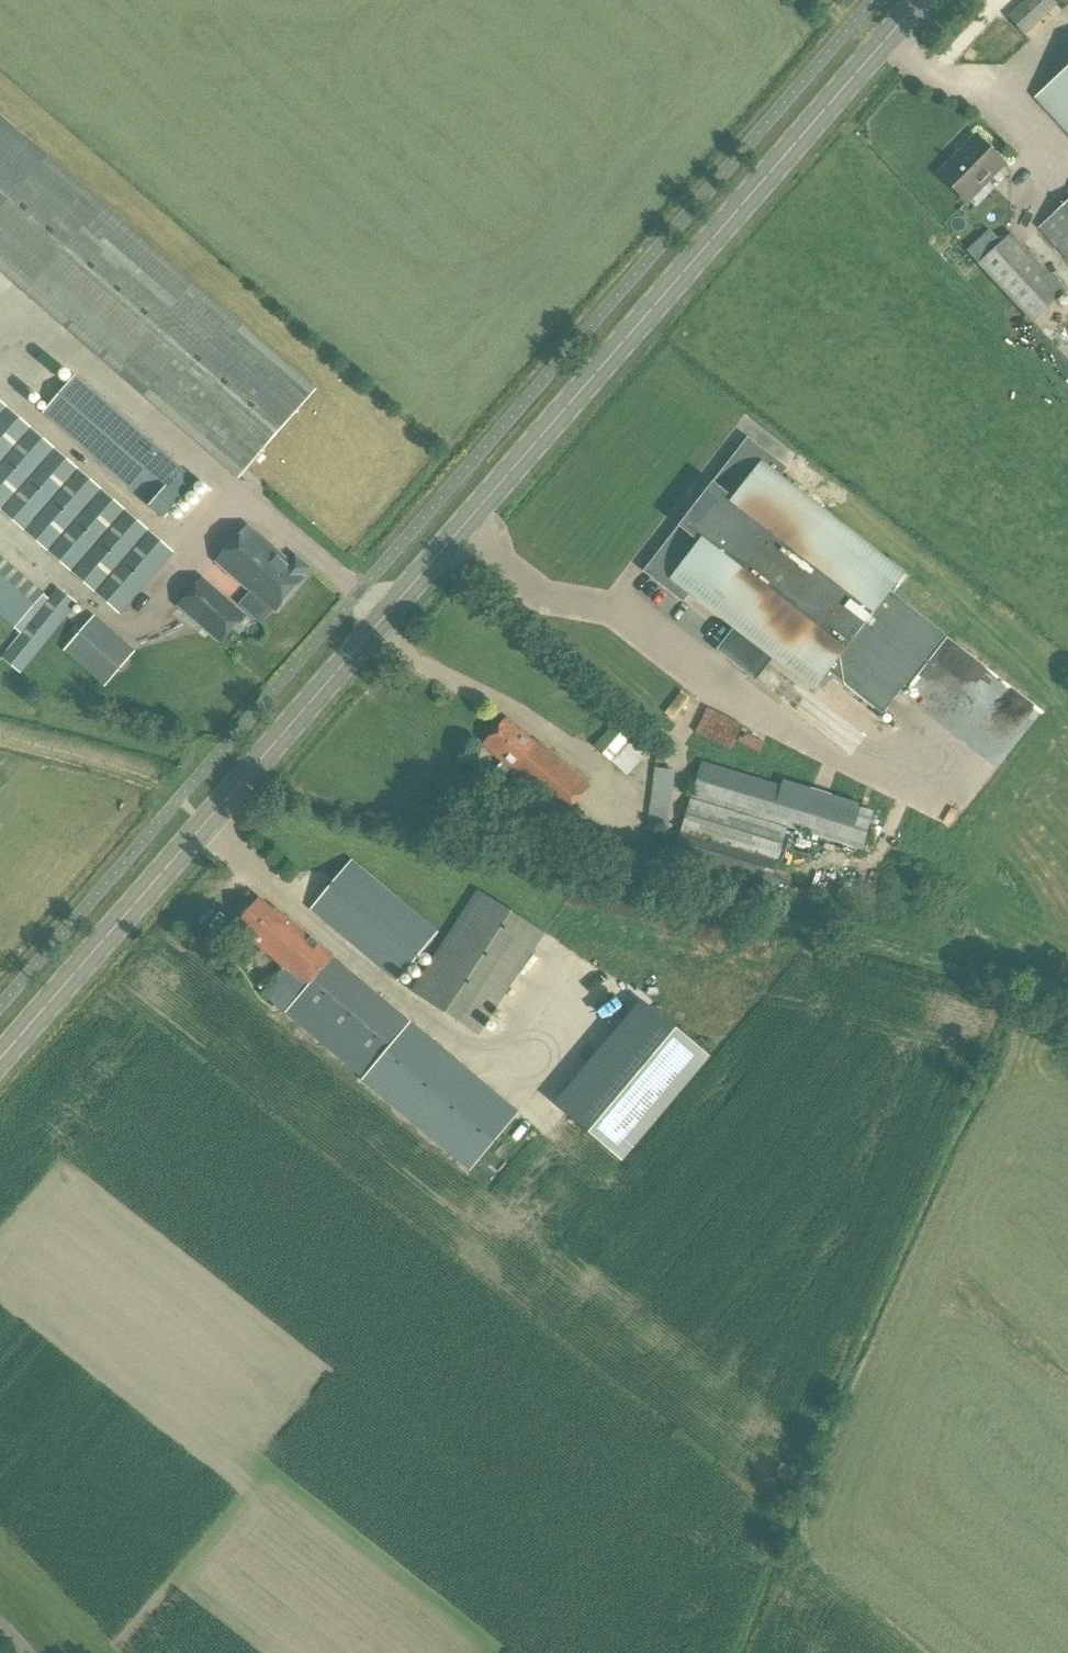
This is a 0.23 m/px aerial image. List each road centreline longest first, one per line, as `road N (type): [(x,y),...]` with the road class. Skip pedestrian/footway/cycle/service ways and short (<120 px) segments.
road 1 (primary): [(0,1066),(927,0)]

